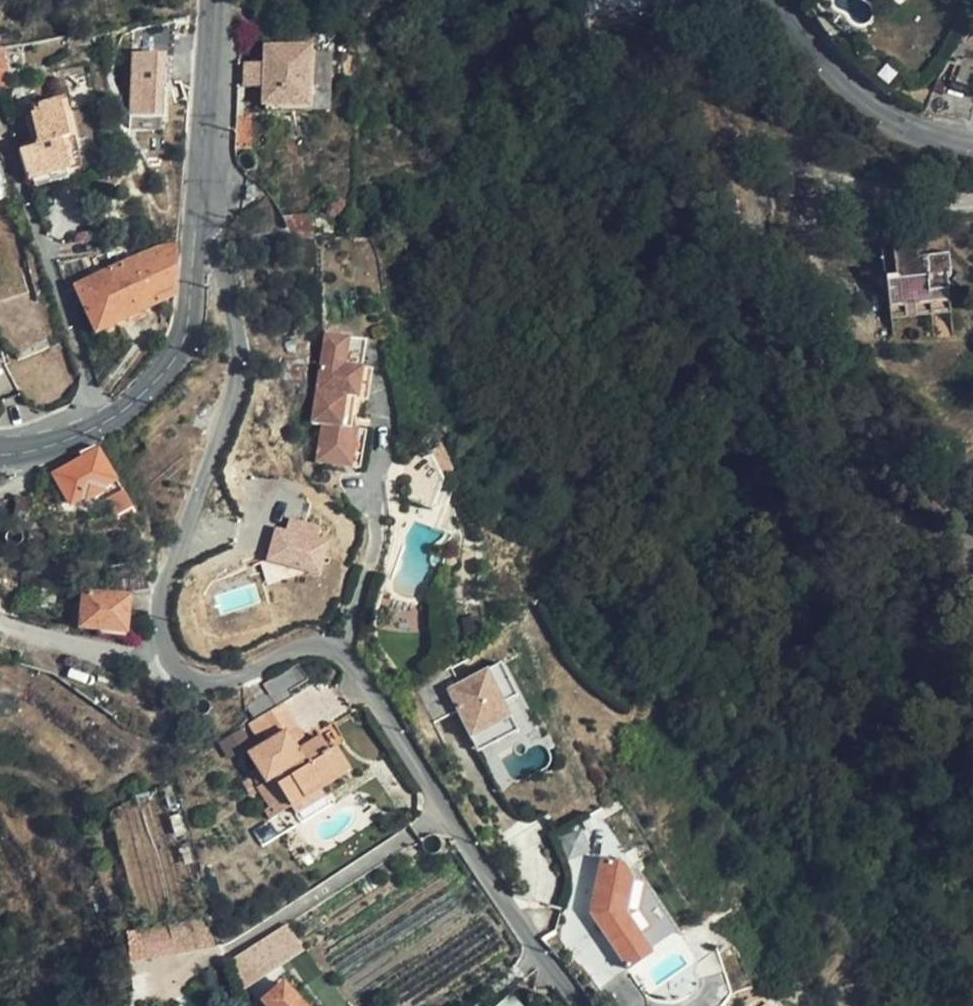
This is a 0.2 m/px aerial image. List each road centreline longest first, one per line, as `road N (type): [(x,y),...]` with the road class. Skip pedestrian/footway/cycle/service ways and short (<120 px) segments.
road 1 (residential): [(586,1005),(346,661),(320,648),(225,683),(194,683),(167,656),(162,616),(243,365),(222,258),(213,240),(195,237)]
road 2 (residential): [(101,424),(0,132)]
road 3 (tertiary): [(771,0),(842,84),(918,128),(972,143)]
road 4 (tertiary): [(195,237),(211,0)]
road 5 (tertiary): [(101,424),(162,375),(179,348),(195,237)]

